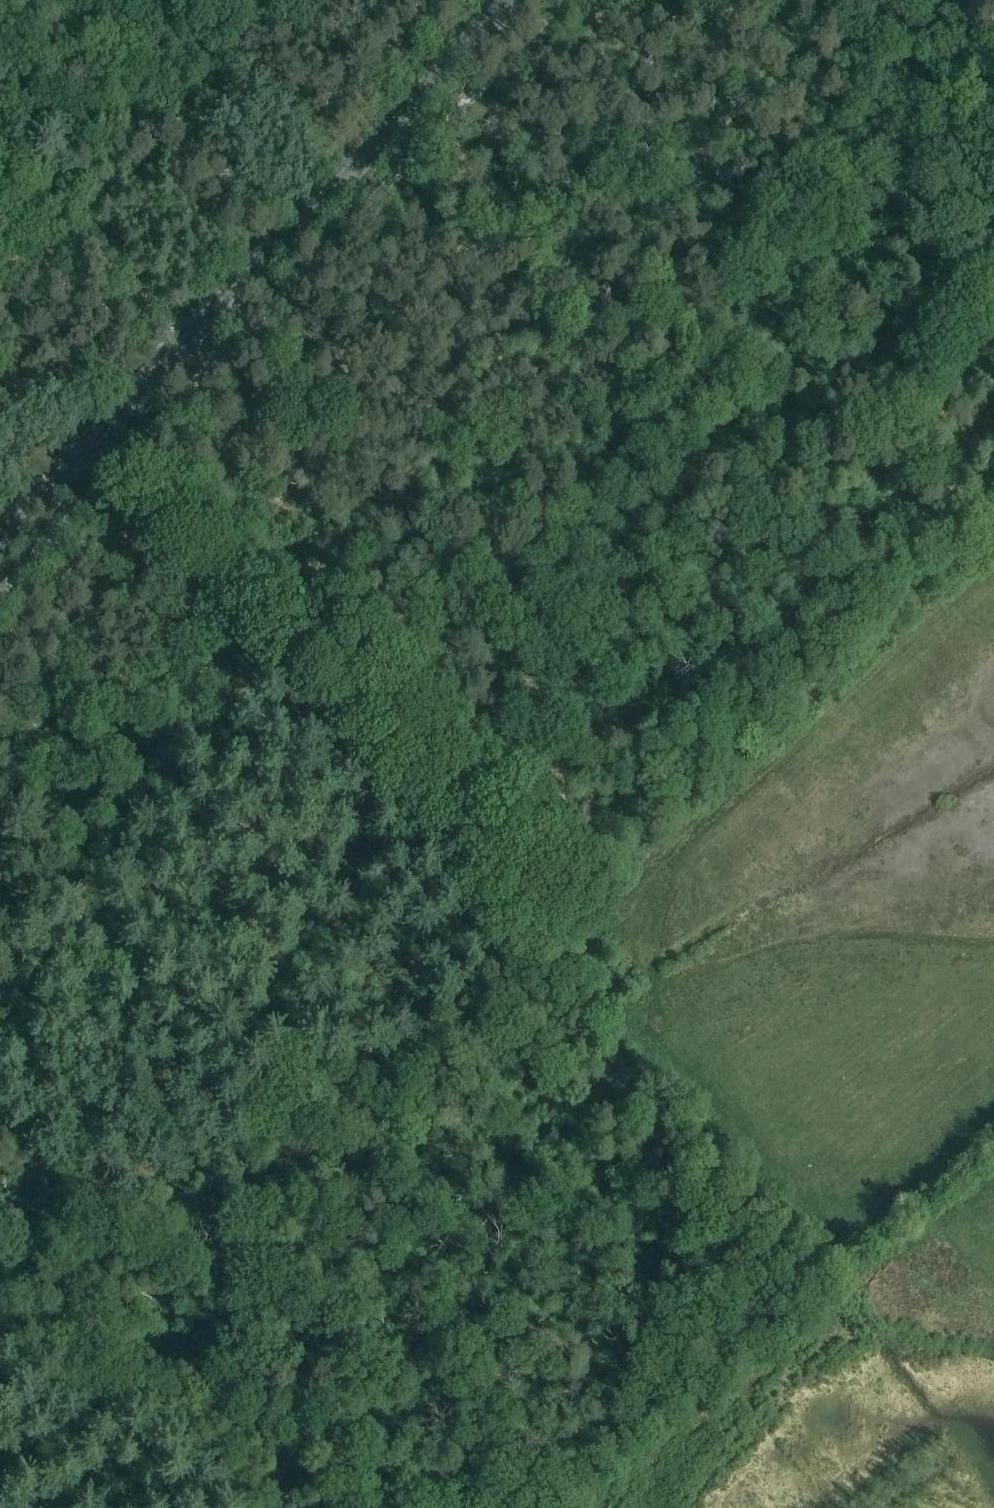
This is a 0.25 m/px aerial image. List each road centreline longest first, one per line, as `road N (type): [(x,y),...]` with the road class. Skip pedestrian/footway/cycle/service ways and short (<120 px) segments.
road 1 (track): [(110,423),(264,585),(362,674),(626,986)]
road 2 (secondary): [(0,539),(513,0)]
road 3 (track): [(185,345),(0,139)]
road 4 (track): [(140,295),(67,357),(0,360)]

